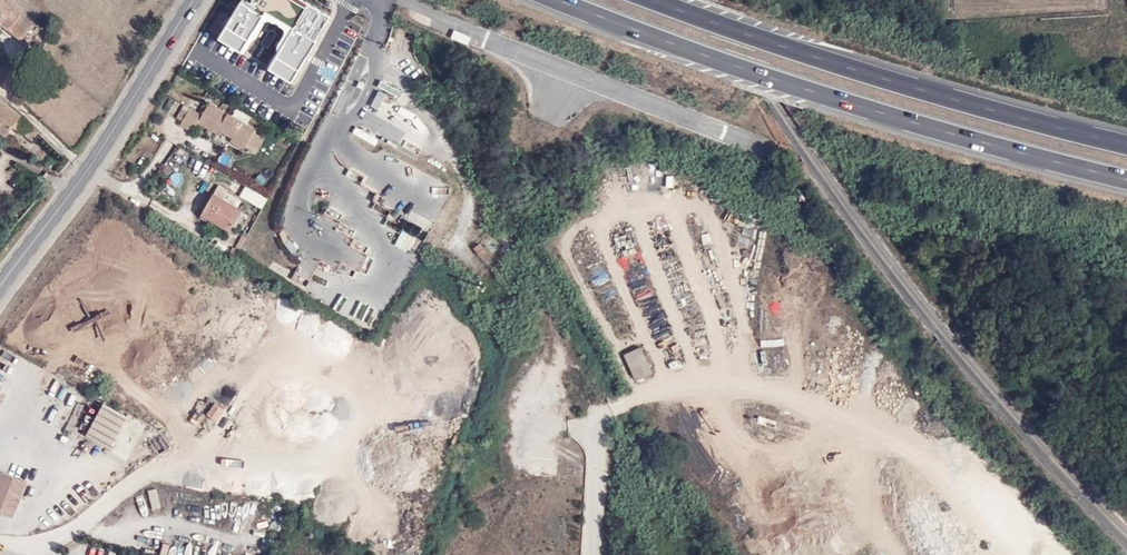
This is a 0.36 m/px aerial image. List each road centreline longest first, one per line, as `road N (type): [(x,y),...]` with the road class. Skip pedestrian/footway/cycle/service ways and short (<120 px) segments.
road 1 (motorway): [(559,0),(802,87),(1126,181)]
road 2 (motorway): [(1126,144),(795,51),(653,0)]
road 3 (secondary): [(0,293),(94,165),(195,0)]
road 4 (unclassified): [(145,477),(42,554)]

